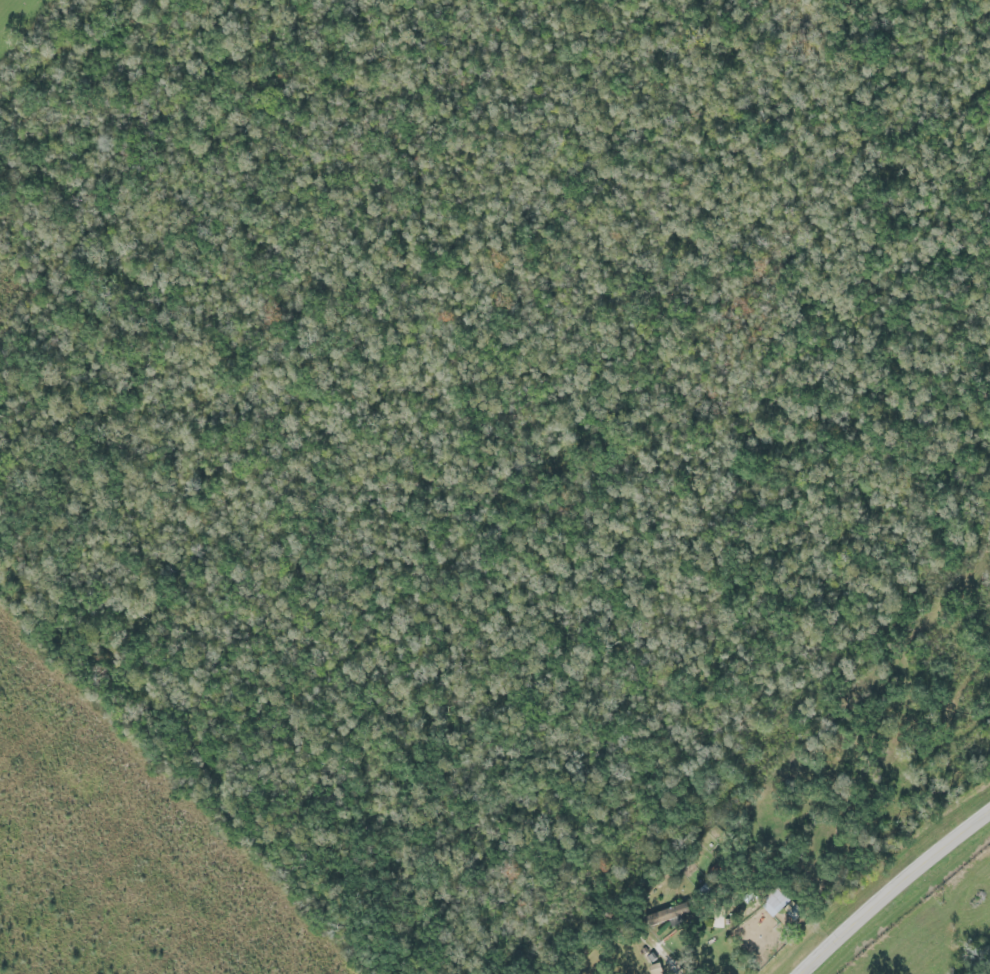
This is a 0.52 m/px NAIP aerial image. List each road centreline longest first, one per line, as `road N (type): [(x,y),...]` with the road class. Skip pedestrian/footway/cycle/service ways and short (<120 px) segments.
road 1 (secondary): [(804,973),(989,818)]

